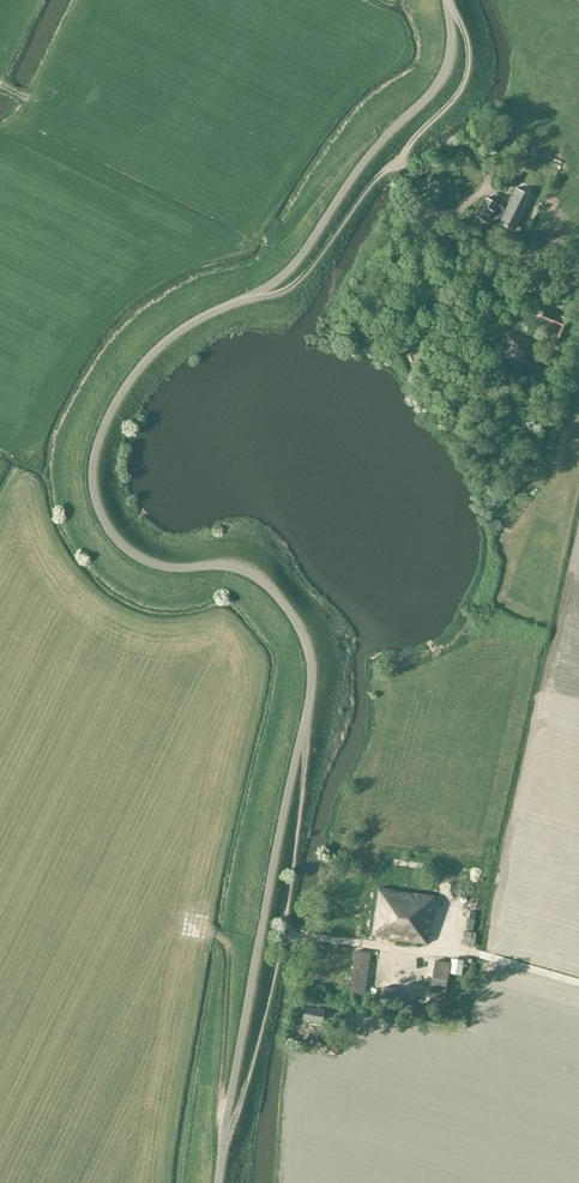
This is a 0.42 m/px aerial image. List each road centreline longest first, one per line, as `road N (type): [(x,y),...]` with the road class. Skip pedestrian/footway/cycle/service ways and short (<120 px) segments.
road 1 (unclassified): [(218,1182),(309,707),(309,654),(293,617),(256,576),(230,566),(162,566),(122,544),(100,508),(95,458),(110,414),(146,362),(189,325),(281,277),(374,150),(439,83),(450,56),(448,7)]
road 2 (track): [(303,732),(284,923),(291,935),(473,957),(578,985)]
road 3 (track): [(213,202),(276,238),(376,130),(410,114)]
road 4 (track): [(398,163),(477,305),(566,298)]
road 5 (track): [(291,935),(282,939),(225,1140)]
road 6 (track): [(208,932),(228,940),(225,1137)]
road 7 (track): [(247,297),(279,292),(299,276),(376,178),(398,163)]
road 8 (track): [(448,7),(467,43),(464,83),(398,163)]

